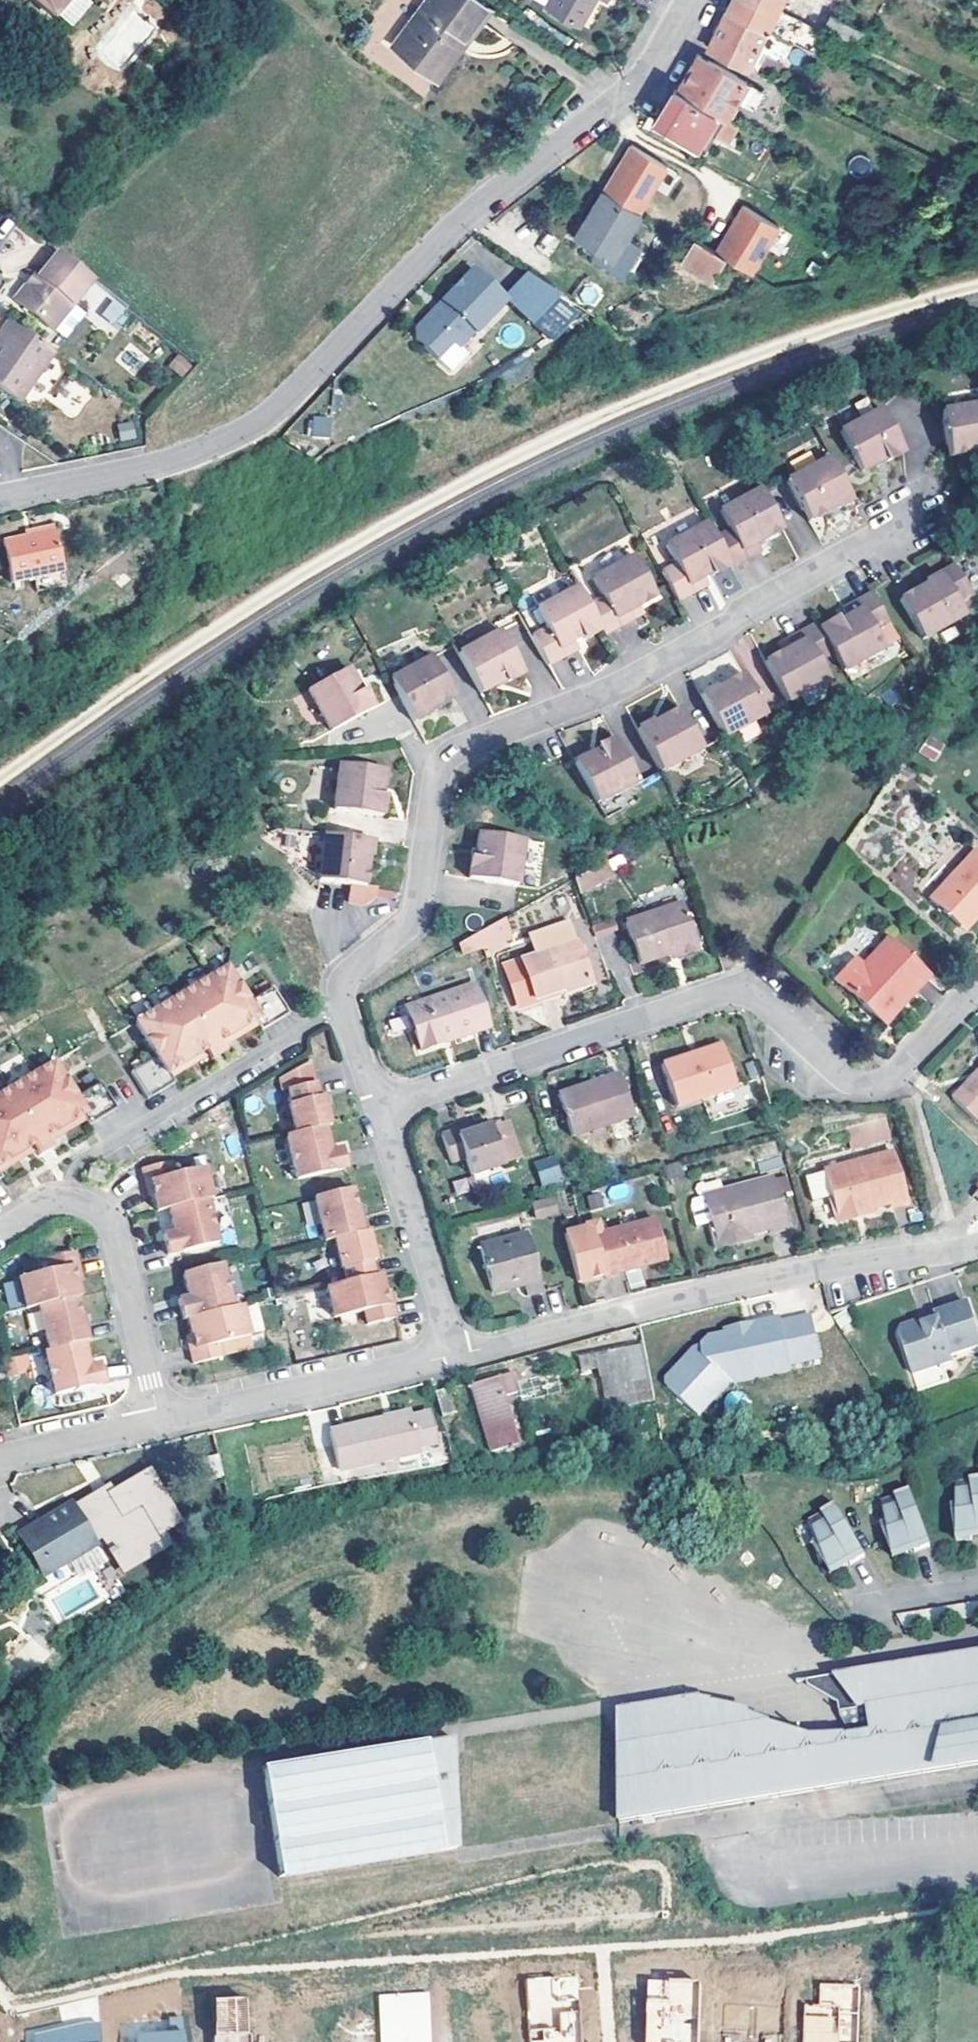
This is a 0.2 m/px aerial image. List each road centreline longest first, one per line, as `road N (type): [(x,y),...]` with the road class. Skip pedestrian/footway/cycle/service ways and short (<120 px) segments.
road 1 (residential): [(0,500),(146,473),(258,422),(473,207),(654,65),(690,0)]
road 2 (residential): [(345,1010),(345,983),(414,908),(430,758),(910,519)]
road 3 (residential): [(376,1118),(739,988),(852,1089),(899,1077),(977,988)]
road 4 (residential): [(977,1244),(766,1280),(460,1356)]
road 5 (residential): [(64,1200),(73,1167),(345,1010)]
road 6 (residential): [(460,1356),(160,1427)]
road 7 (residential): [(160,1427),(112,1229),(64,1200)]
road 8 (residential): [(460,1356),(376,1118)]
road 9 (residential): [(160,1427),(0,1465)]

